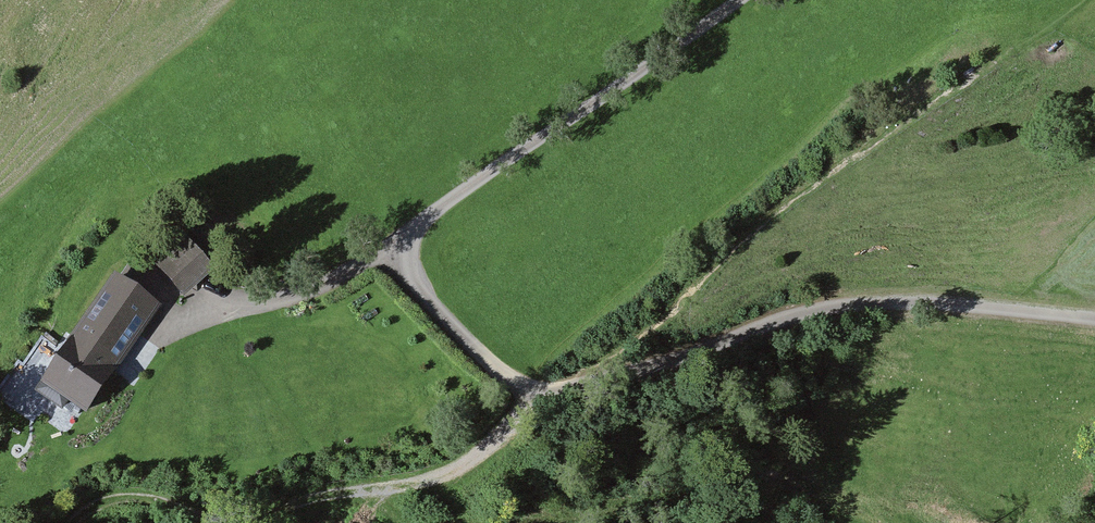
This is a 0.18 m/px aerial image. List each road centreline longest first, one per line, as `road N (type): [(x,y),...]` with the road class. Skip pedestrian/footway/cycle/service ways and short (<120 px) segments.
road 1 (unclassified): [(737,0),(416,229),(409,251),(414,279),(498,368),(535,390),(577,387),(811,312),(869,303),(1094,318)]
road 2 (track): [(67,522),(112,497),(239,516),(420,482),(474,458),(535,390)]
road 3 (track): [(554,522),(725,485),(765,466),(852,522)]

